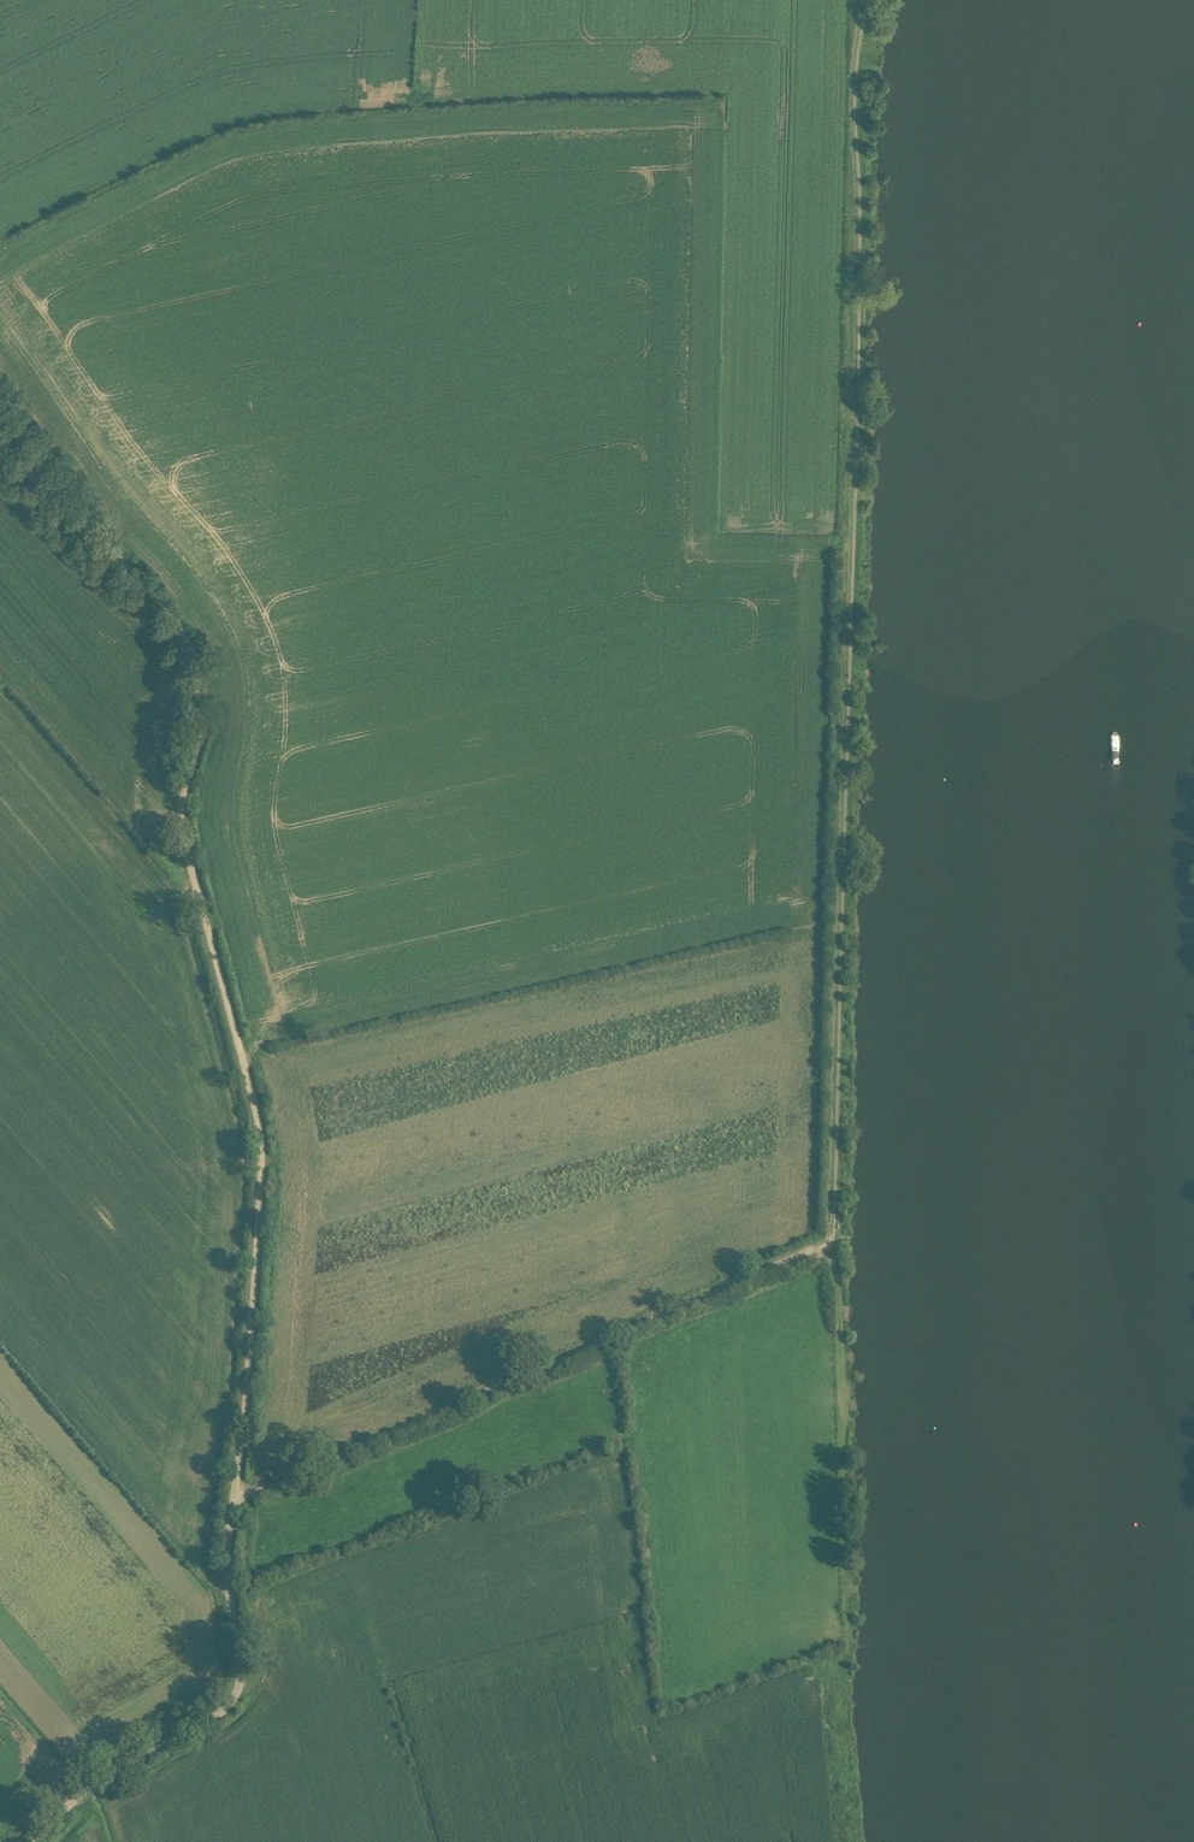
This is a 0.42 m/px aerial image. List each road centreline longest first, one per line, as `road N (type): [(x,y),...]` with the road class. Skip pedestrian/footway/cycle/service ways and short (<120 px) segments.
road 1 (track): [(827,1246),(856,476),(855,93),(865,0)]
road 2 (track): [(234,1496),(261,1163),(254,1110),(182,833),(197,680),(169,612),(74,511),(0,405)]
road 3 (track): [(234,1496),(309,1474),(827,1246)]
road 4 (track): [(37,1841),(93,1790),(234,1706),(241,1678),(228,1572),(234,1496)]
road 5 (track): [(827,1246),(841,1303),(846,1639)]

